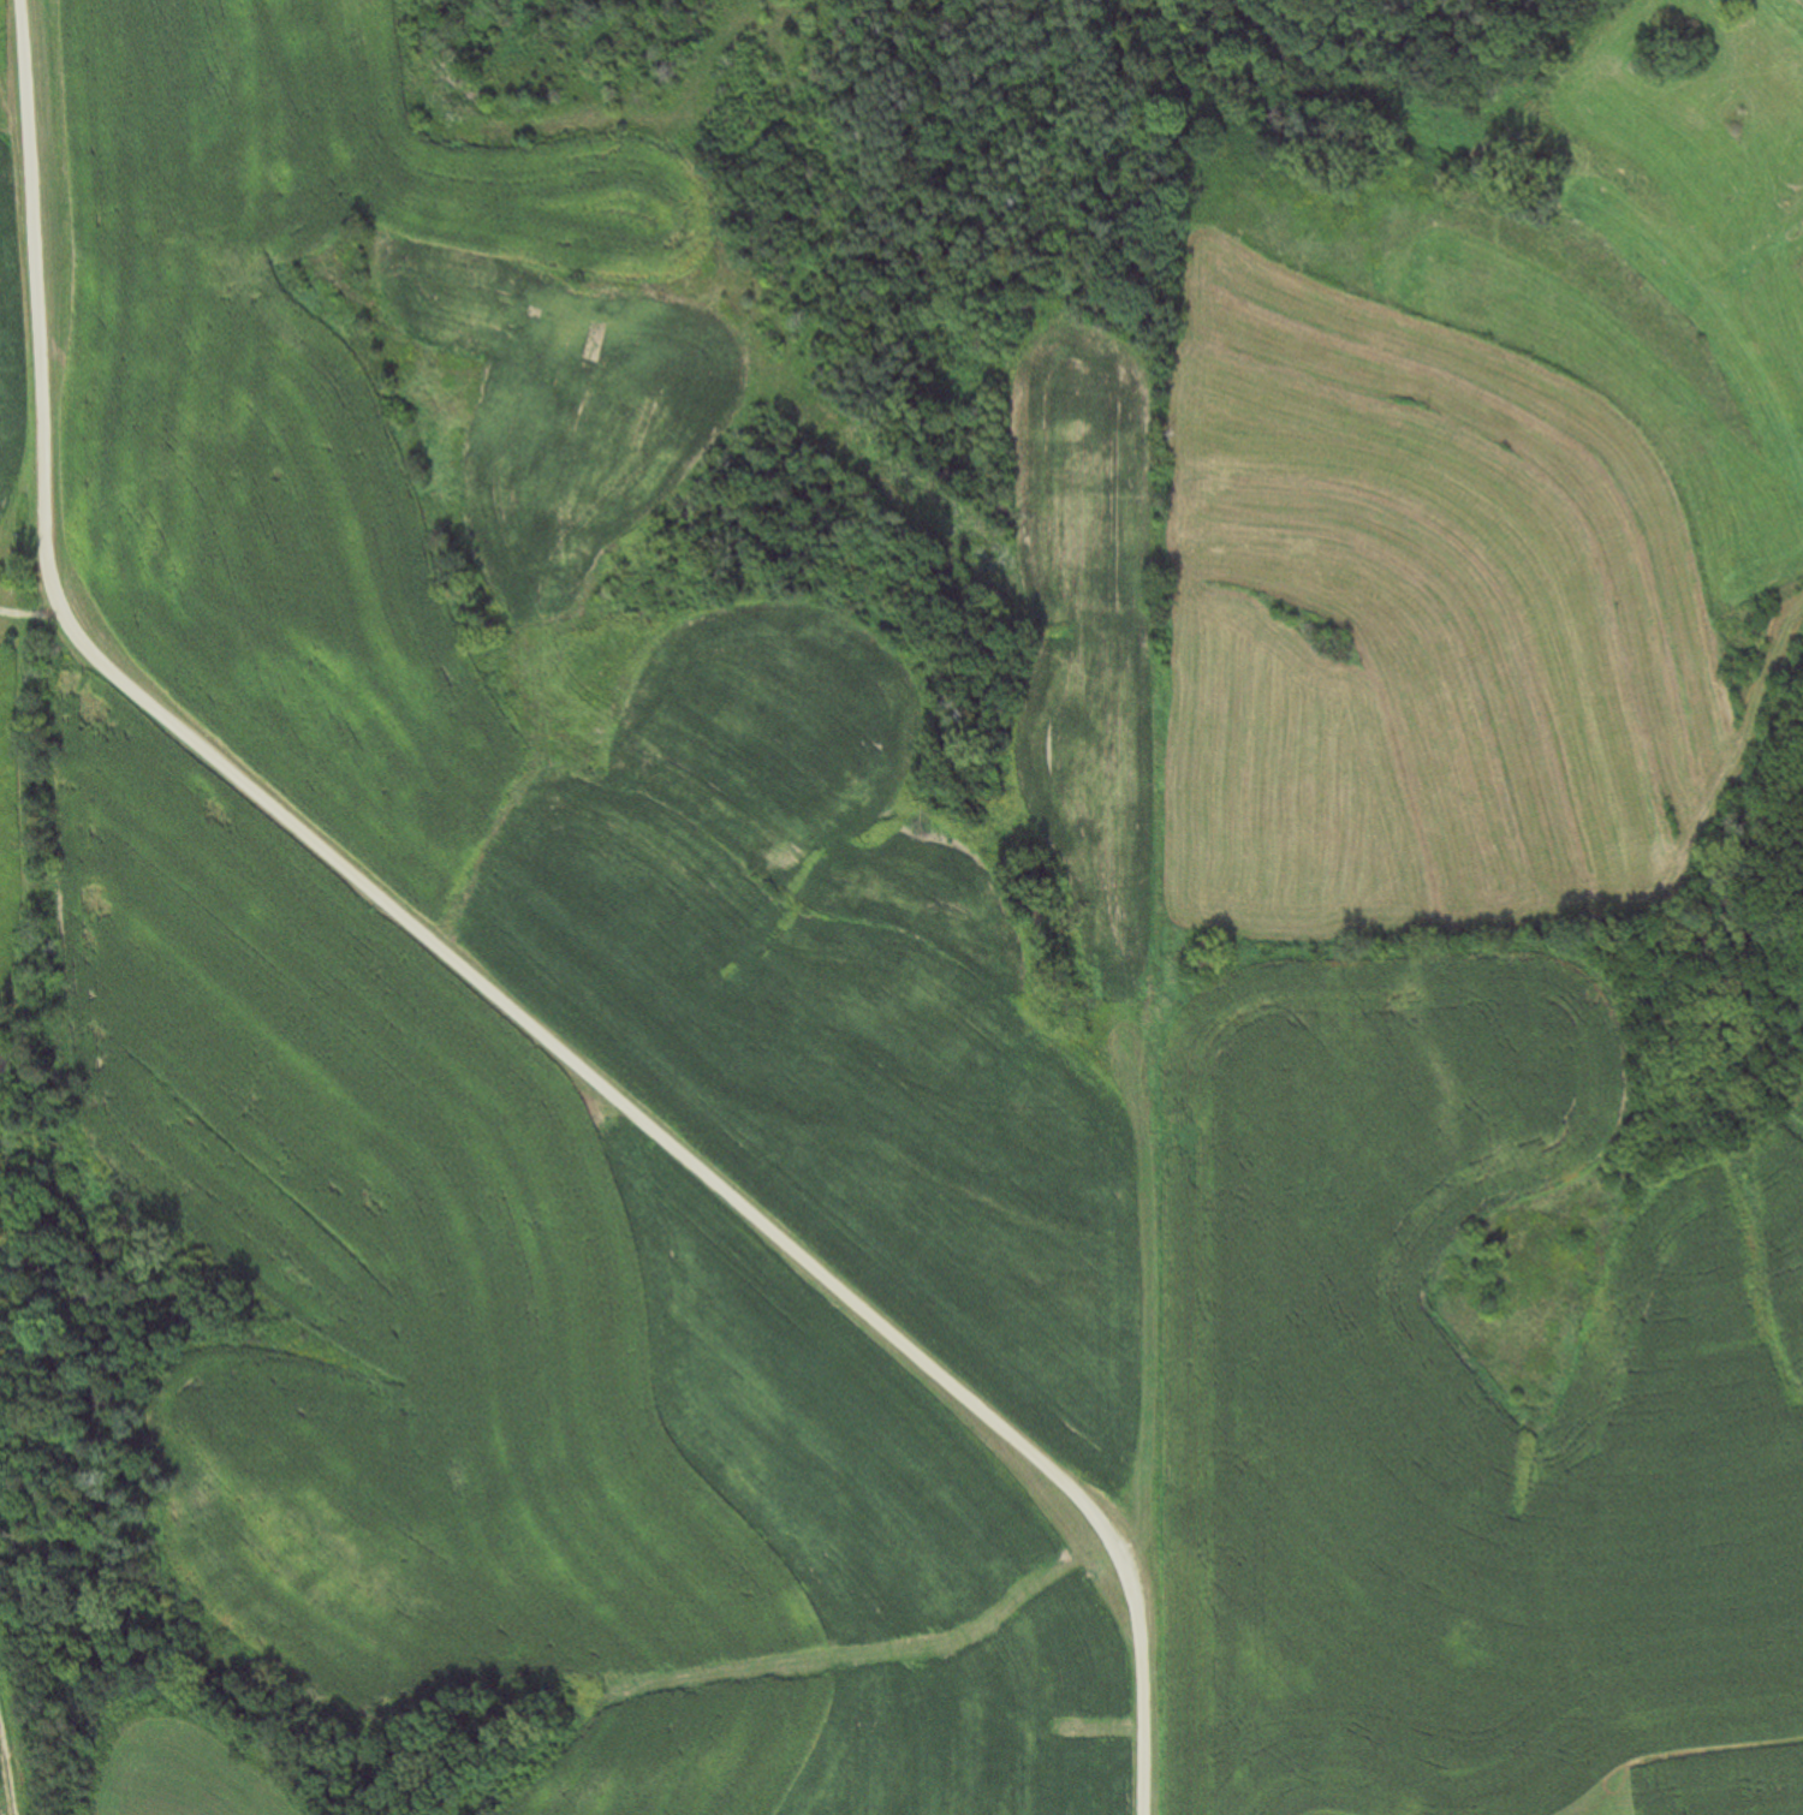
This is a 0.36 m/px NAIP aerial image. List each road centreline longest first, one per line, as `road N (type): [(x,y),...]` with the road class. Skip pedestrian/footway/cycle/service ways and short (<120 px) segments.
road 1 (residential): [(1140,1814),(1142,1688),(1130,1576),(1091,1500),(87,651),(52,584),(18,0)]

